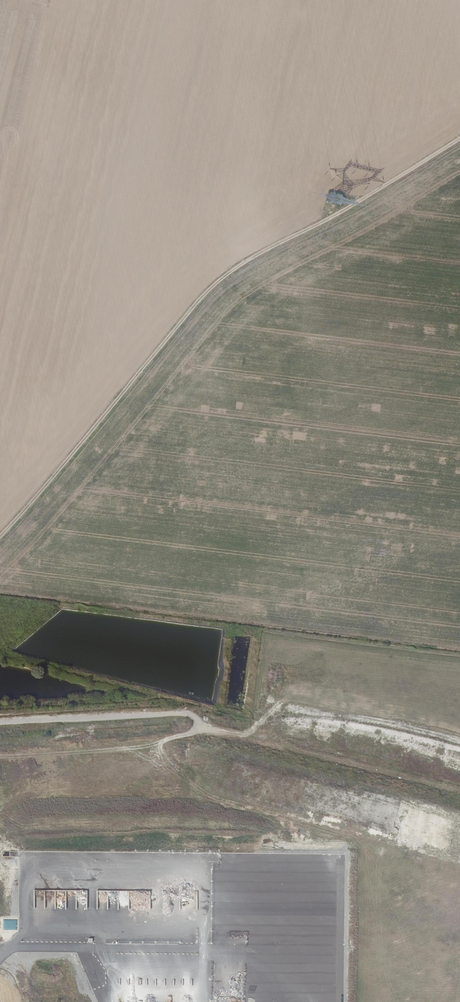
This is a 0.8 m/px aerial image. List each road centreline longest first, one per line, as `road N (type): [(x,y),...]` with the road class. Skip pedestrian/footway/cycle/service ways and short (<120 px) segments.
road 1 (track): [(0,539),(218,283),(459,142)]
road 2 (track): [(0,722),(186,713),(199,723),(167,739)]

